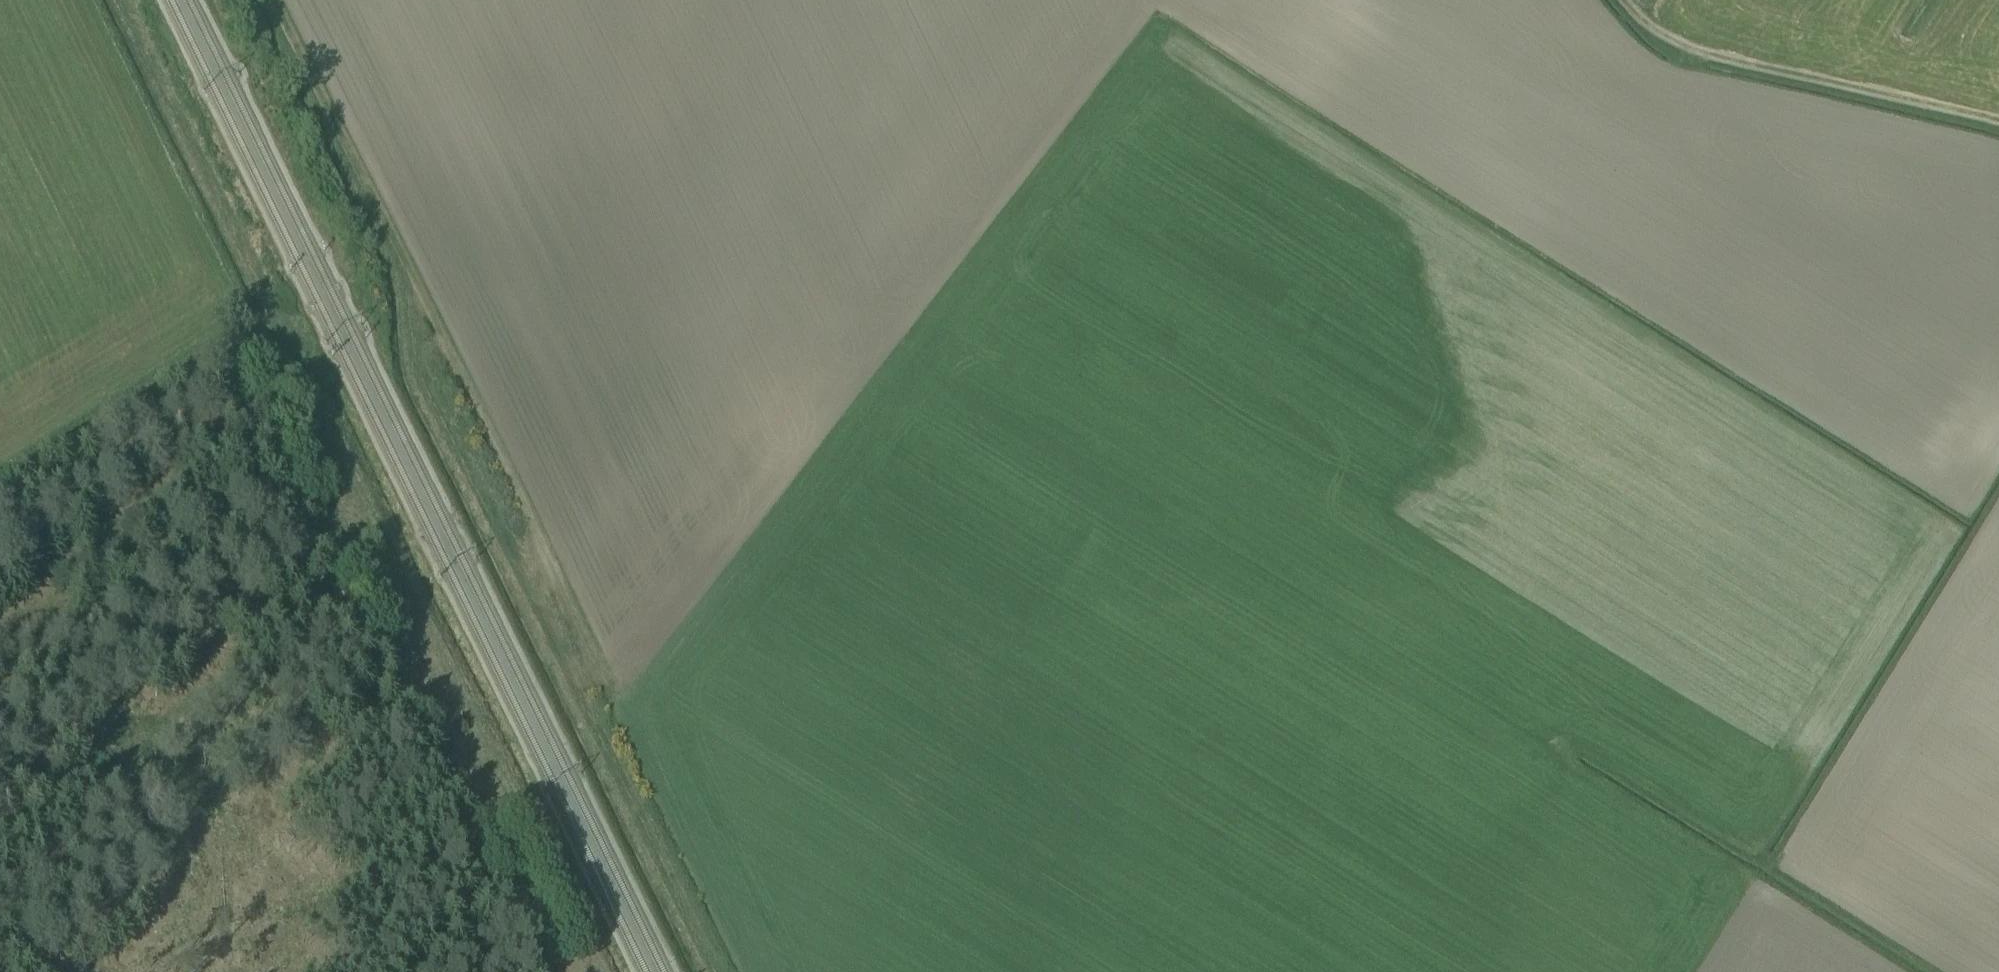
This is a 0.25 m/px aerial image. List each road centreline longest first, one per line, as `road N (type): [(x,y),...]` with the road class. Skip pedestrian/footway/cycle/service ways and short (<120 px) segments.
road 1 (track): [(1998,117),(1701,54),(1648,28),(1626,0)]

